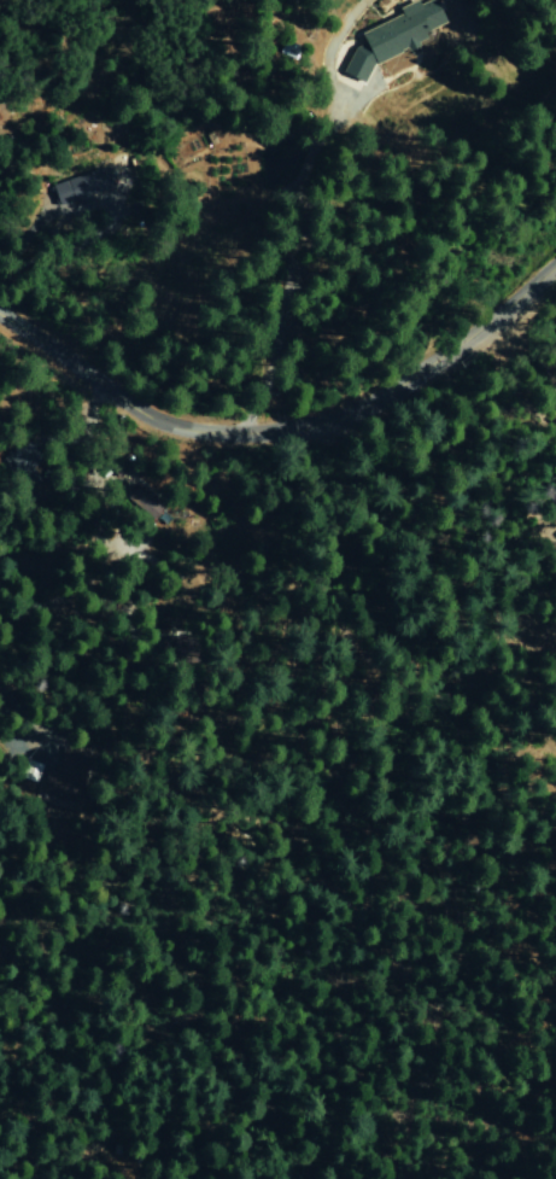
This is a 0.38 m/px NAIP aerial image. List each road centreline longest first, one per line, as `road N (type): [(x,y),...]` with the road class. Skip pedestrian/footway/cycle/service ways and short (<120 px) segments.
road 1 (tertiary): [(0,310),(158,414),(189,424),(280,426),(364,401),(555,267)]

